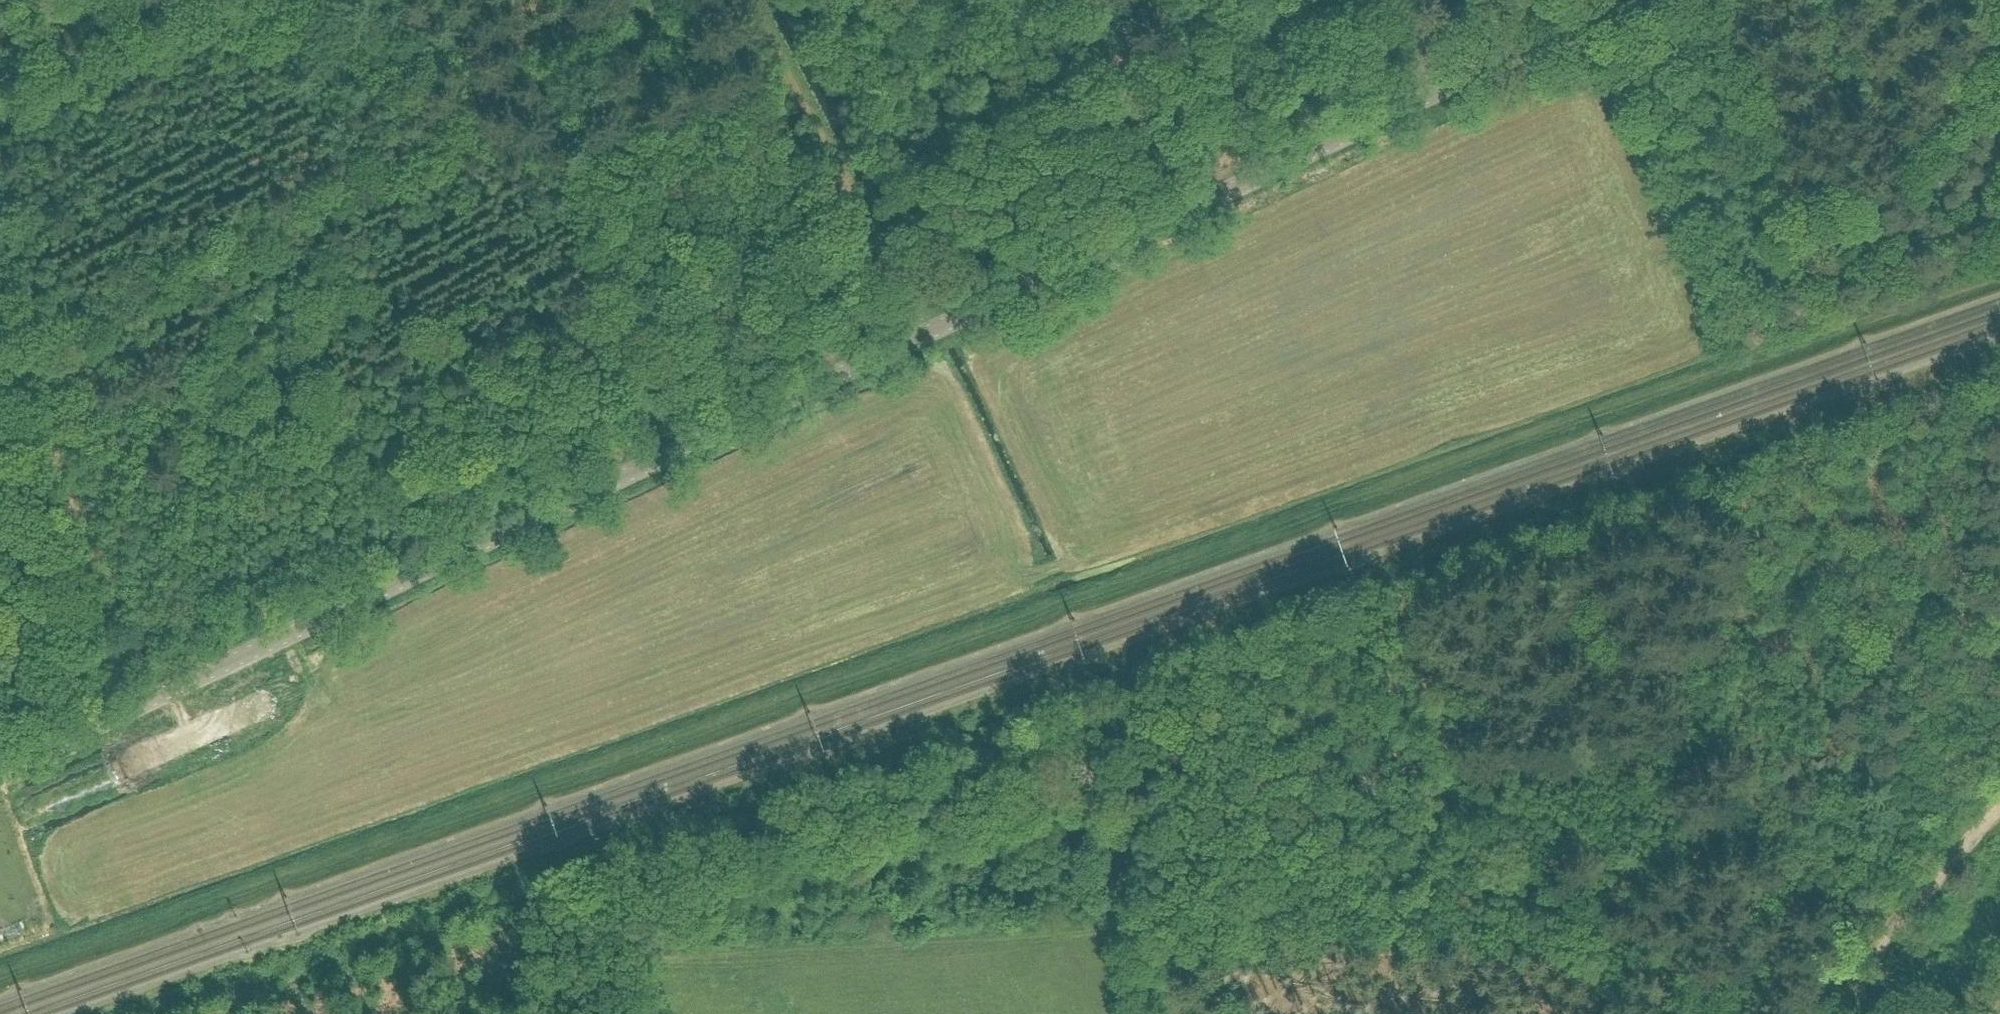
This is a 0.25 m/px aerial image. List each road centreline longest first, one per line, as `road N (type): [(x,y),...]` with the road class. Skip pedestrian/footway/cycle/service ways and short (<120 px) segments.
road 1 (tertiary): [(0,770),(1637,0)]
road 2 (track): [(757,0),(927,333)]
road 3 (track): [(1829,1013),(1999,804)]

